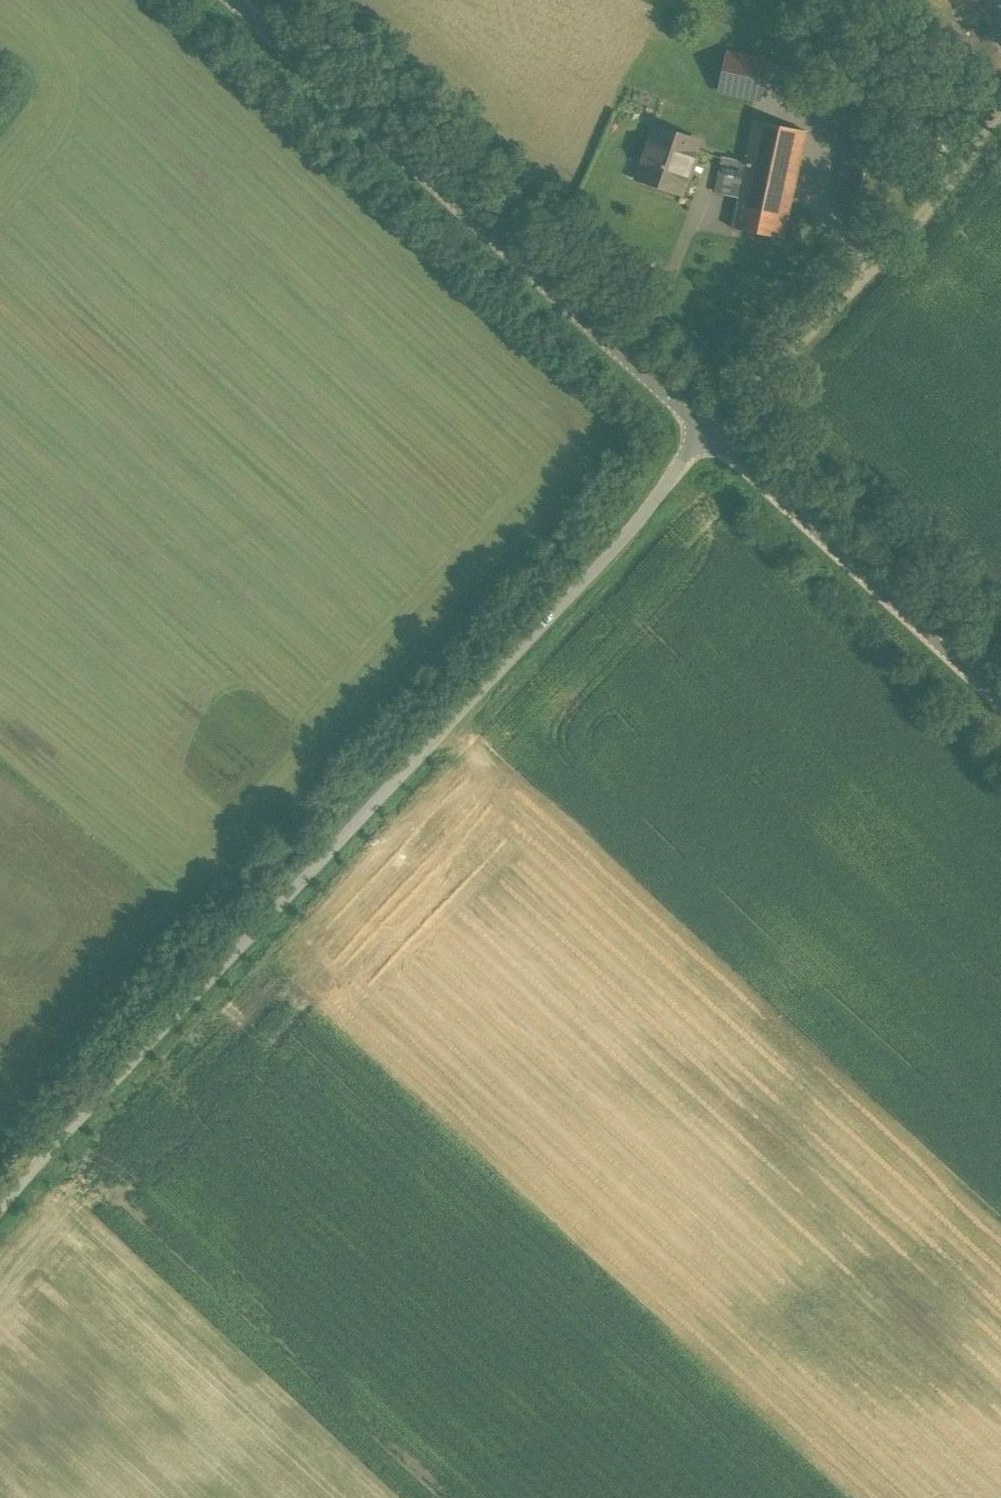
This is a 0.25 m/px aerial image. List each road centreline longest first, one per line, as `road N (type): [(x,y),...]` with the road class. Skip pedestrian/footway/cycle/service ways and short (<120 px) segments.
road 1 (unclassified): [(706,431),(588,580),(0,1211)]
road 2 (residential): [(235,0),(706,431)]
road 3 (residential): [(706,431),(1000,701)]

